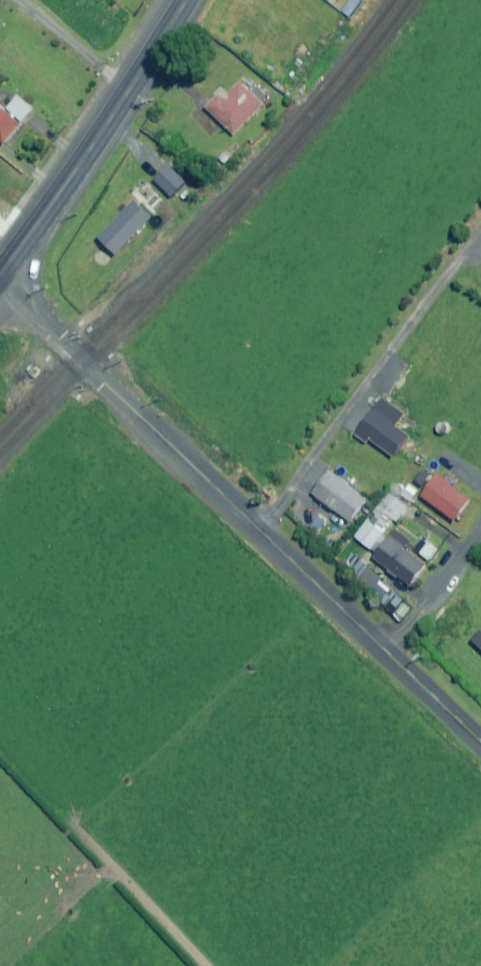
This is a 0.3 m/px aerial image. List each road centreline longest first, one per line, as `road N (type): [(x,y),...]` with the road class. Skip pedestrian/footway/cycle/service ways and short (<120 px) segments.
road 1 (unclassified): [(480,743),(89,363),(0,289)]
road 2 (secondary): [(0,278),(186,0)]

